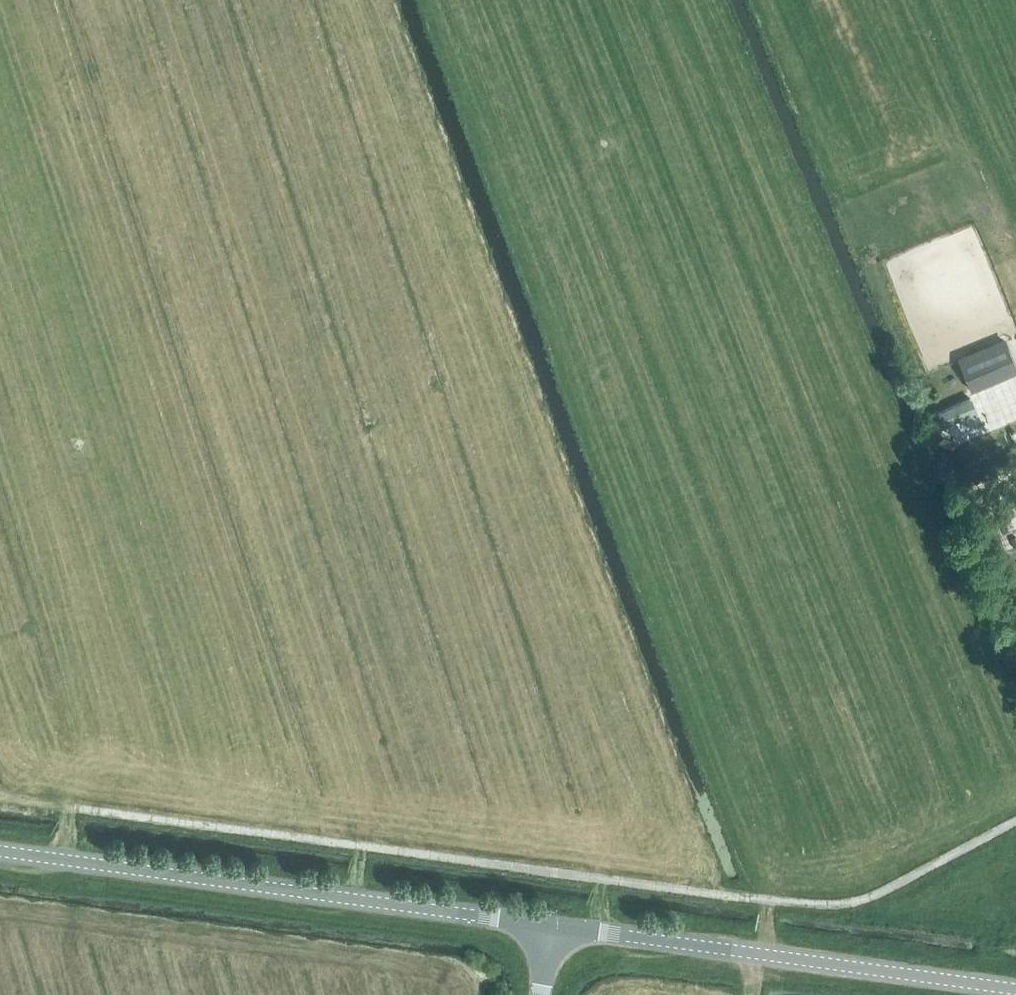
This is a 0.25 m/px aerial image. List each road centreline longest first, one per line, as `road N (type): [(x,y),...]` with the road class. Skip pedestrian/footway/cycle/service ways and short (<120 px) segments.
road 1 (tertiary): [(551,927),(0,851)]
road 2 (tertiary): [(551,927),(1015,990)]

